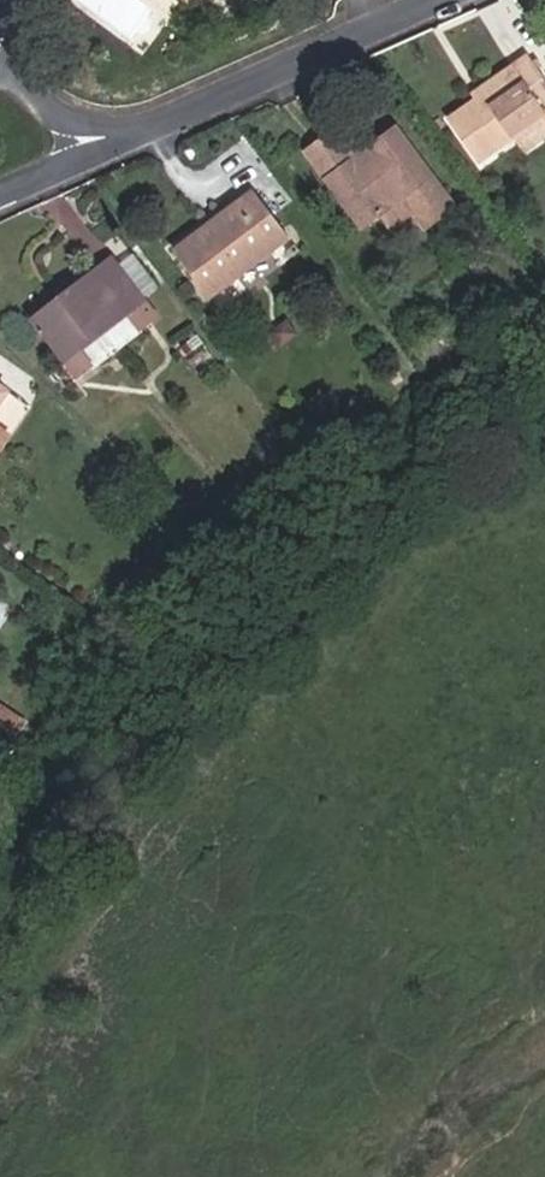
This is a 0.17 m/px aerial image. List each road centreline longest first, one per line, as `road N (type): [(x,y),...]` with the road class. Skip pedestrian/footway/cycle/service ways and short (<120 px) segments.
road 1 (residential): [(147,128),(435,0)]
road 2 (residential): [(147,128),(85,125),(41,98),(0,54)]
road 3 (residential): [(0,194),(147,128)]

